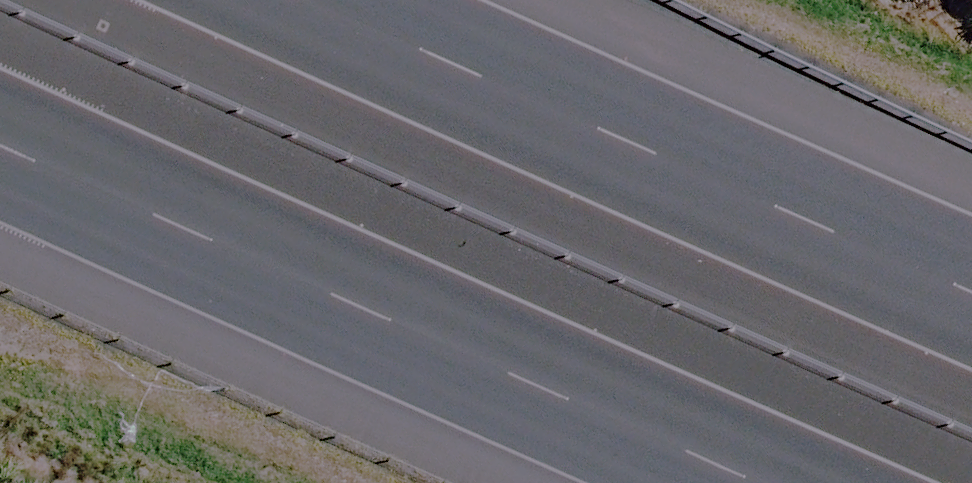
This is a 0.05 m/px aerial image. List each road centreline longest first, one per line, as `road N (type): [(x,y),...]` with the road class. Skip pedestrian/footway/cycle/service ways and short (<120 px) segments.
road 1 (motorway): [(846,482),(0,115)]
road 2 (motorway): [(358,0),(971,258)]

